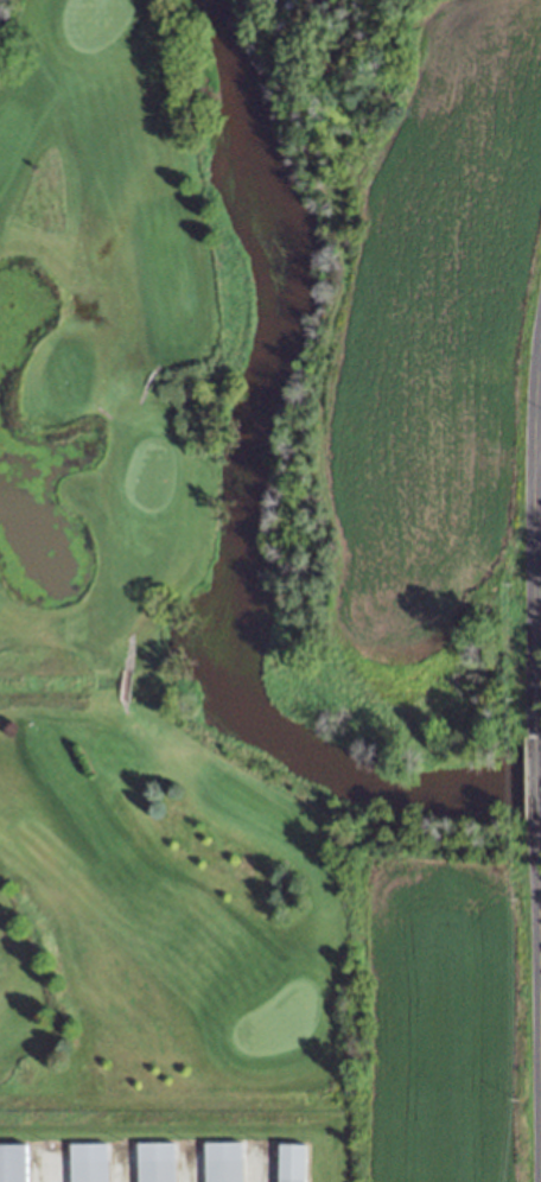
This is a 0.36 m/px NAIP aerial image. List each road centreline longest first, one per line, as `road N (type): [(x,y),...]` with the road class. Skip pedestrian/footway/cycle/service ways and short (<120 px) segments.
road 1 (residential): [(536,735),(540,354)]
road 2 (residential): [(540,1059),(537,816)]

